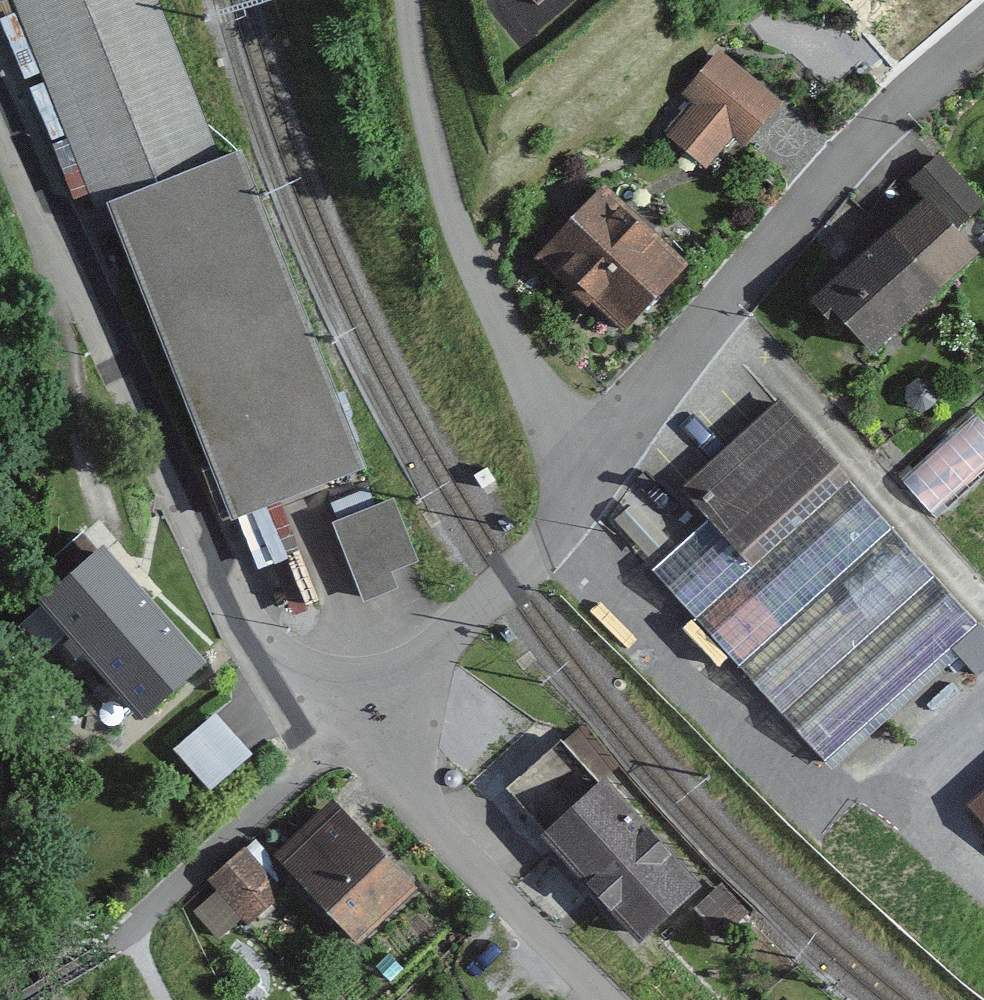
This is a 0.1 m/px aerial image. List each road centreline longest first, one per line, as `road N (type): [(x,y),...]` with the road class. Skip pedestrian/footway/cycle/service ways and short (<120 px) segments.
road 1 (residential): [(0,119),(229,603),(279,678),(342,724)]
road 2 (residential): [(599,470),(552,427),(448,206),(410,60),(408,0)]

